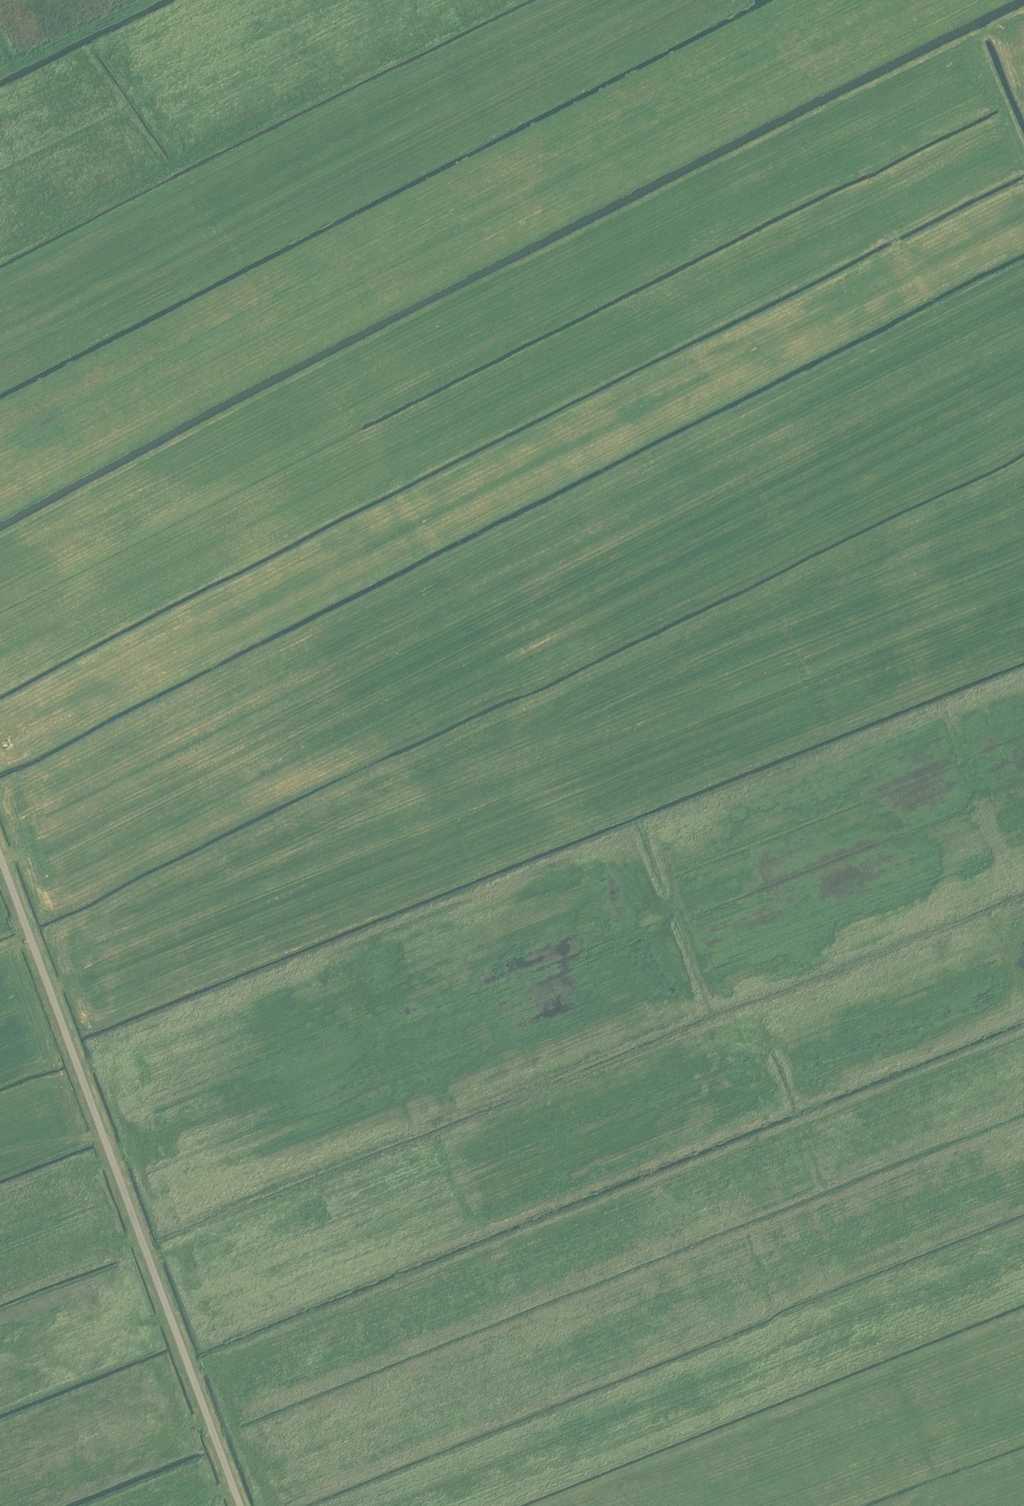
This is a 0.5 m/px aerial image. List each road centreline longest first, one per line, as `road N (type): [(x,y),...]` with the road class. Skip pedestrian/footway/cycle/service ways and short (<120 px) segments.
road 1 (unclassified): [(238,1505),(0,865)]
road 2 (track): [(17,64),(149,0)]

